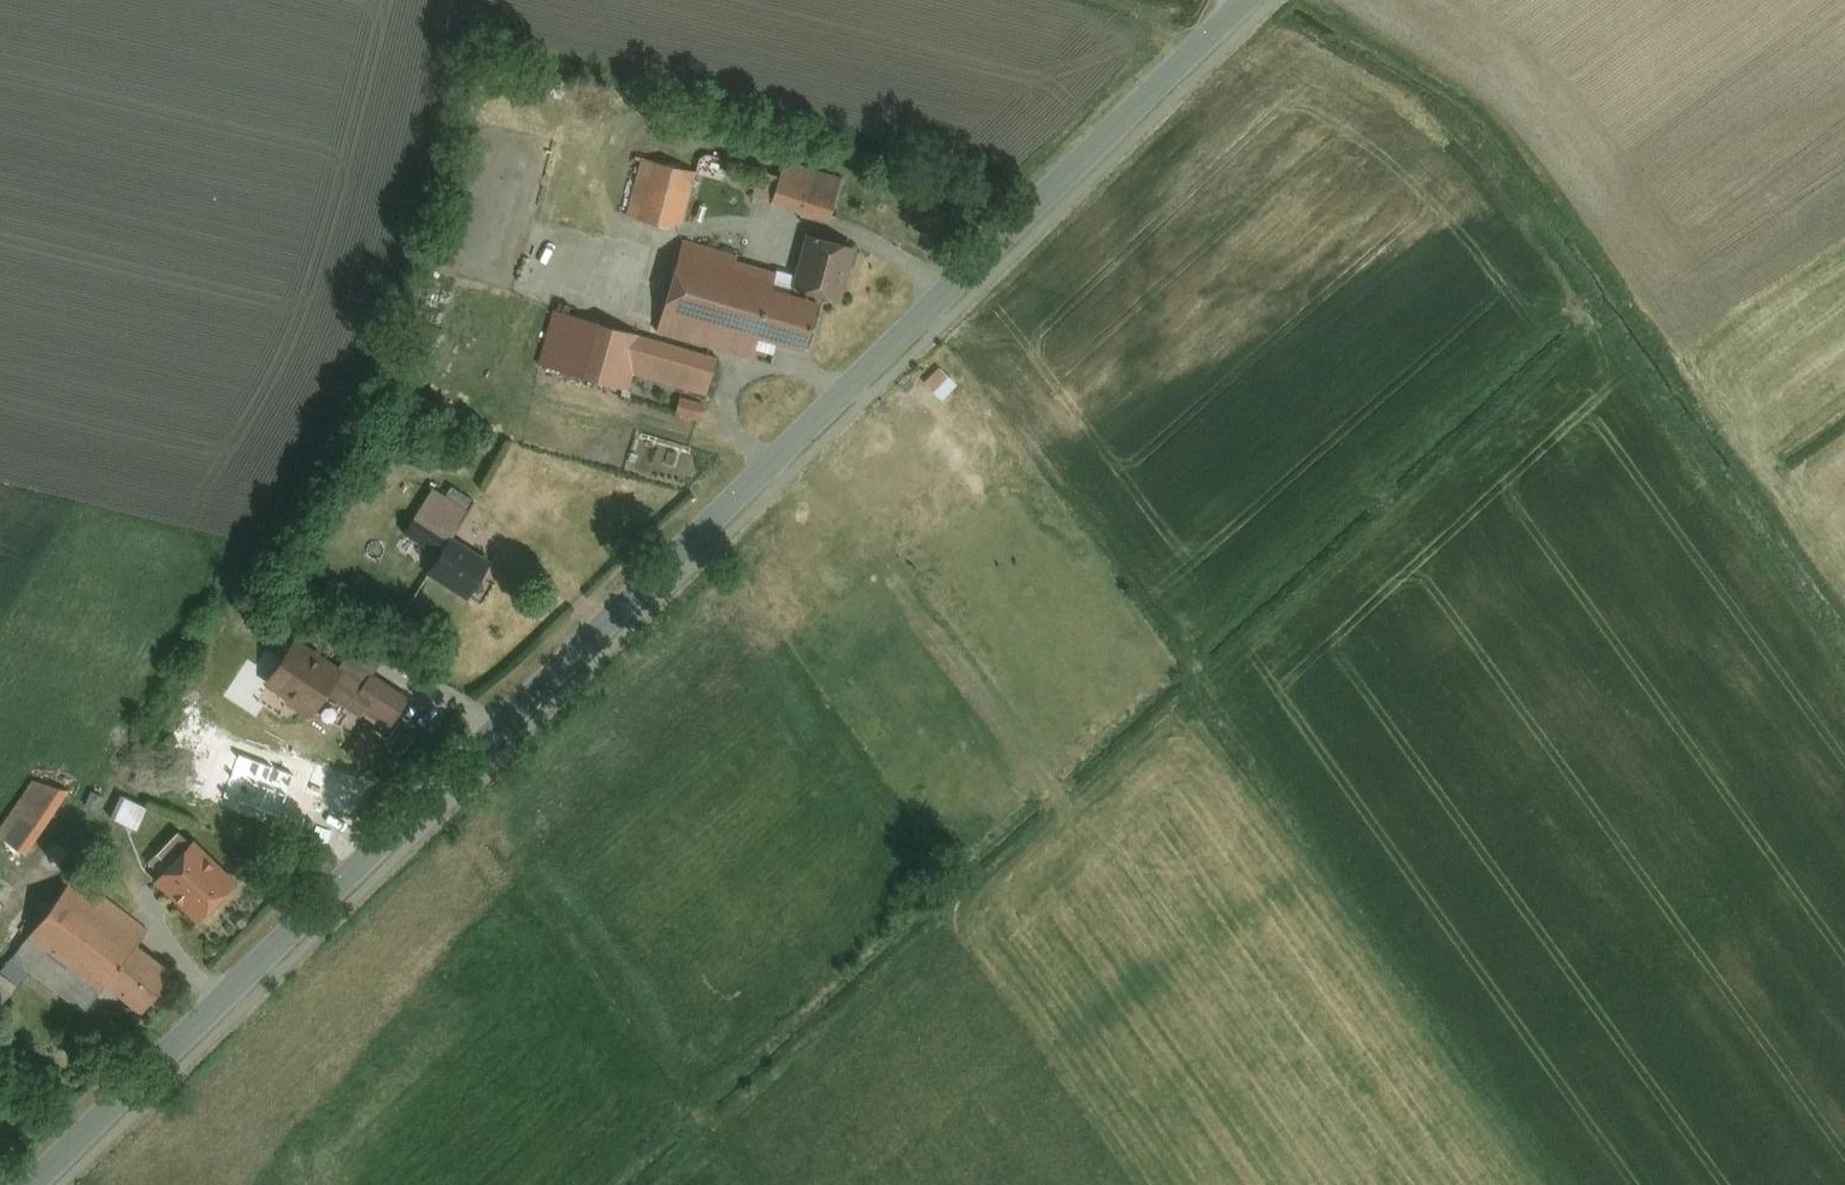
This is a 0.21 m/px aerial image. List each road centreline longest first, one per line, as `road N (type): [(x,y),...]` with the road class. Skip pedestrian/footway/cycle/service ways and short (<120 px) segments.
road 1 (tertiary): [(36,1184),(1251,0)]

